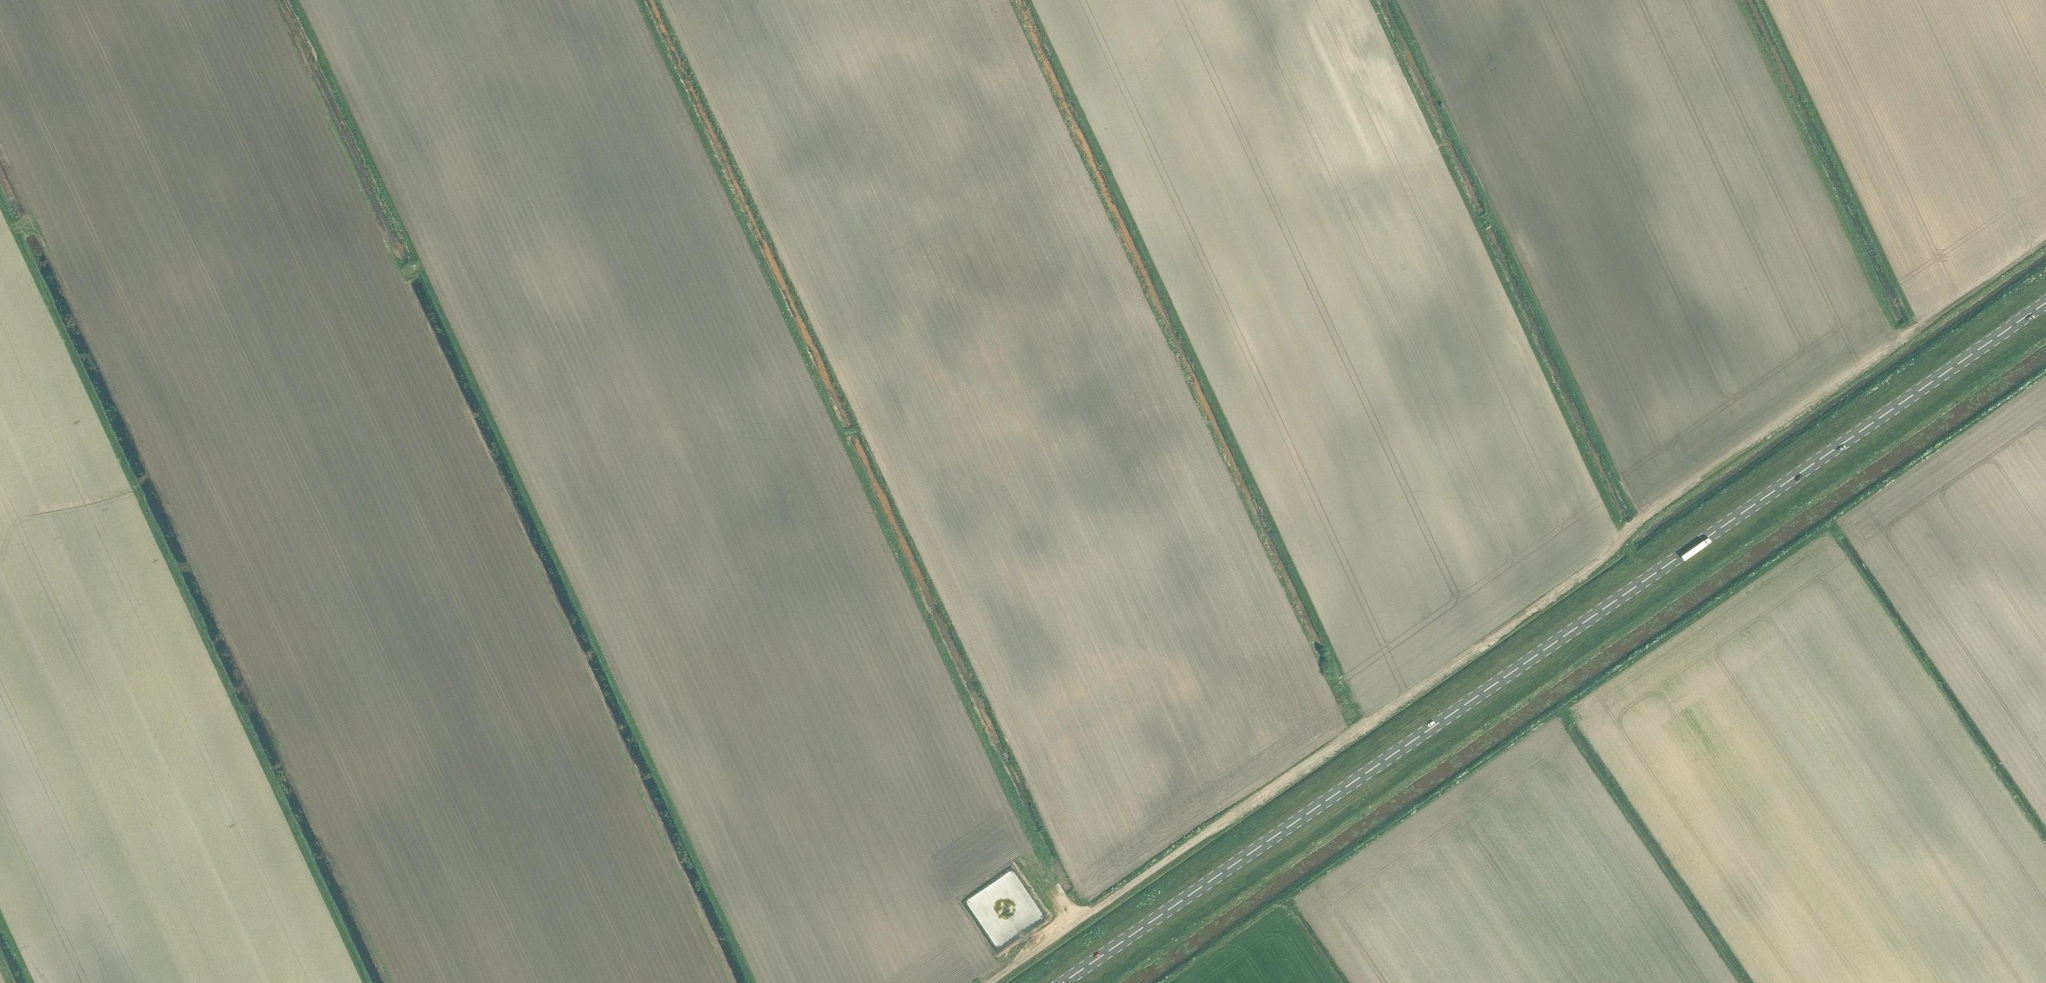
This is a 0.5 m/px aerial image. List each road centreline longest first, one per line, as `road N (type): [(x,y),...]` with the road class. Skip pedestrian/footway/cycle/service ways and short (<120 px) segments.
road 1 (primary): [(1063,982),(2045,303)]
road 2 (unclassified): [(989,982),(1216,827)]

